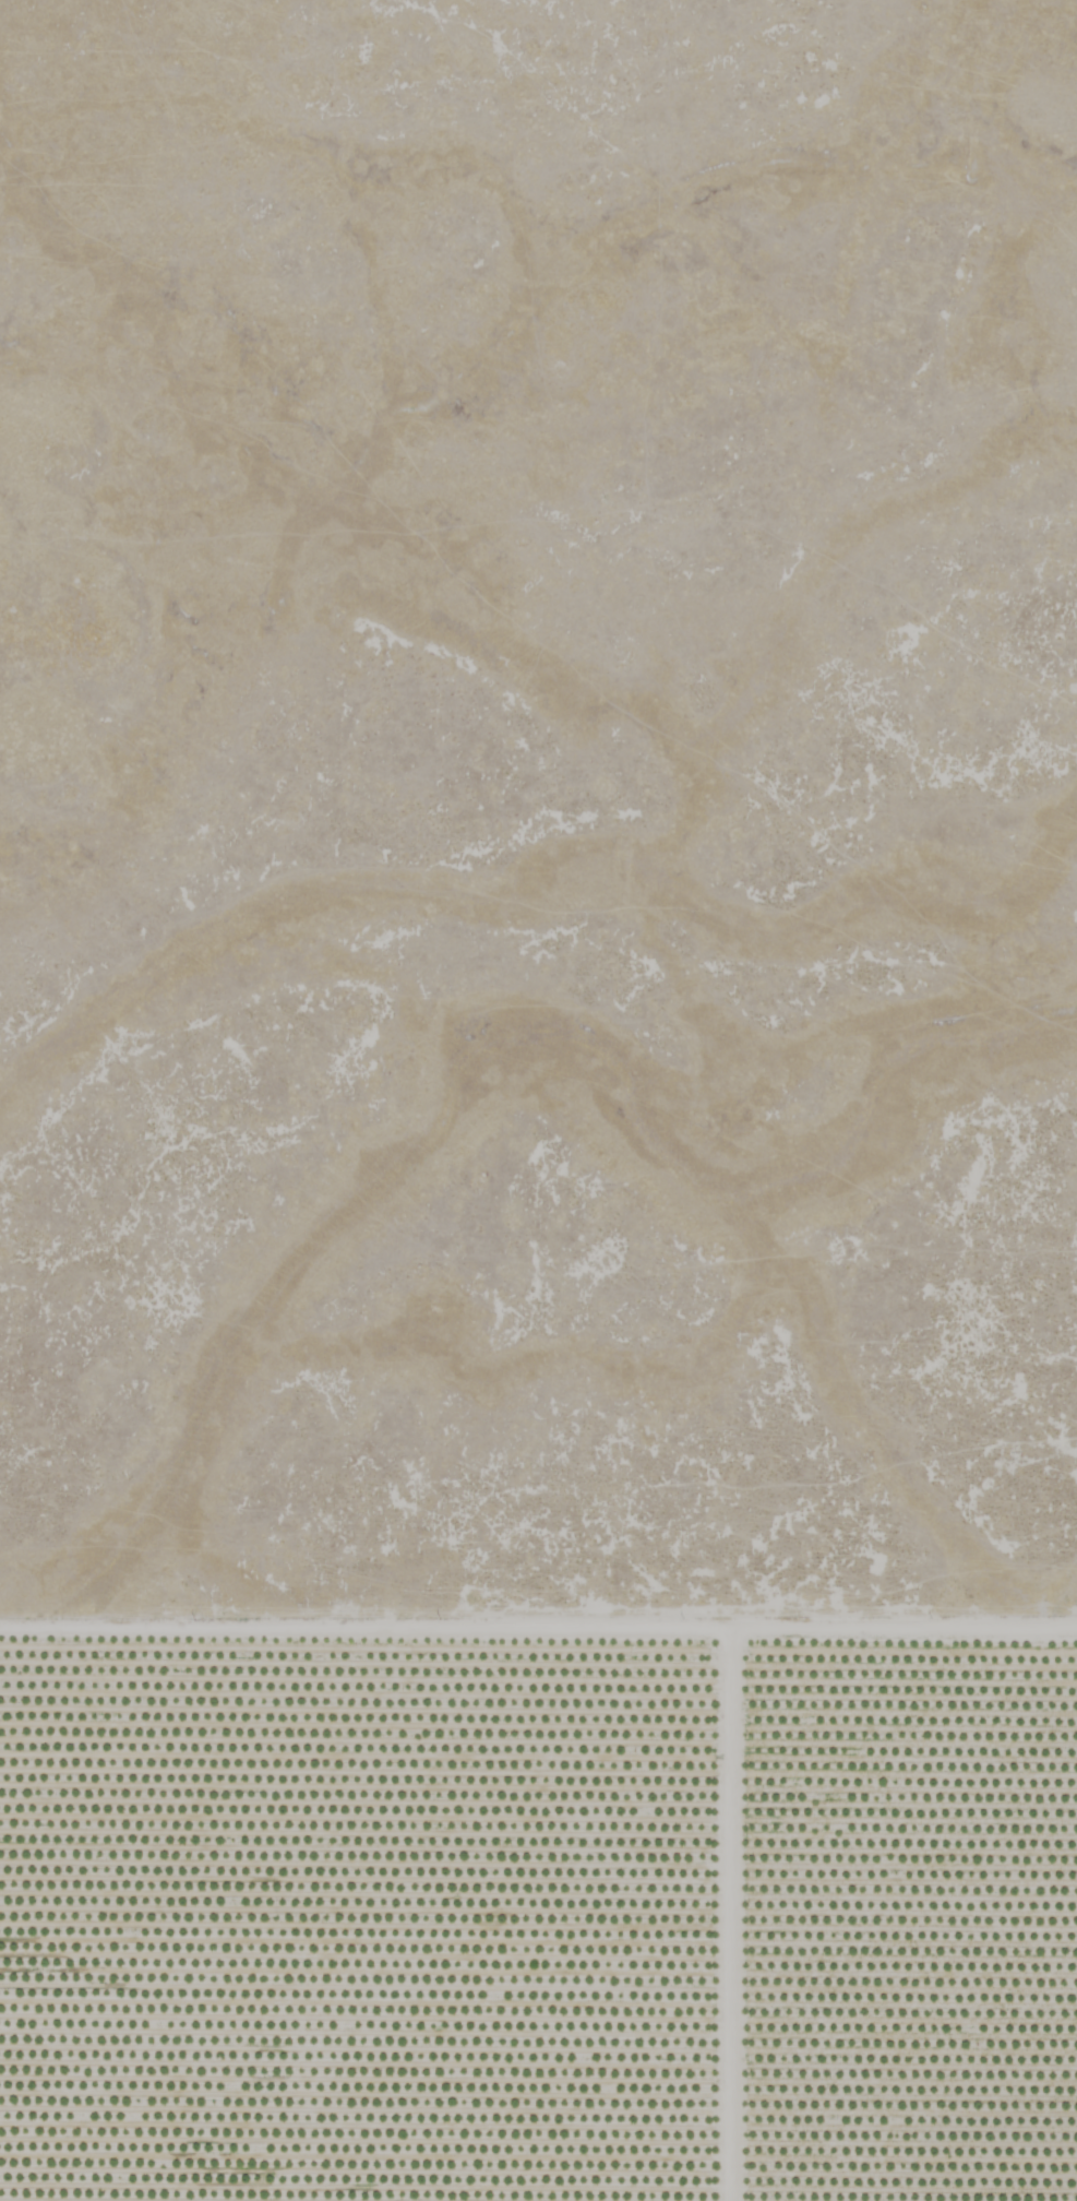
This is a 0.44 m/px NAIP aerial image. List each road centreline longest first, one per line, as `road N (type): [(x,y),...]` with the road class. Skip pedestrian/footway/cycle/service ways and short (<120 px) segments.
road 1 (residential): [(0,1769),(154,1688),(1076,1699)]
road 2 (residential): [(706,2200),(705,1694)]

